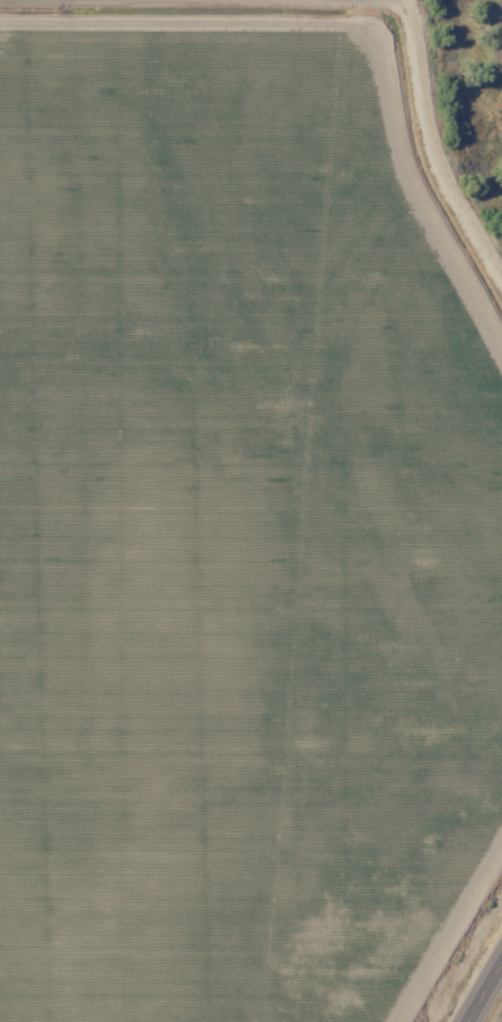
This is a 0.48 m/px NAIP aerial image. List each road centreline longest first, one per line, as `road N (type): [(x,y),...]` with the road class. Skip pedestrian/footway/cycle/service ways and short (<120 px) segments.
road 1 (residential): [(0,73),(421,73)]

